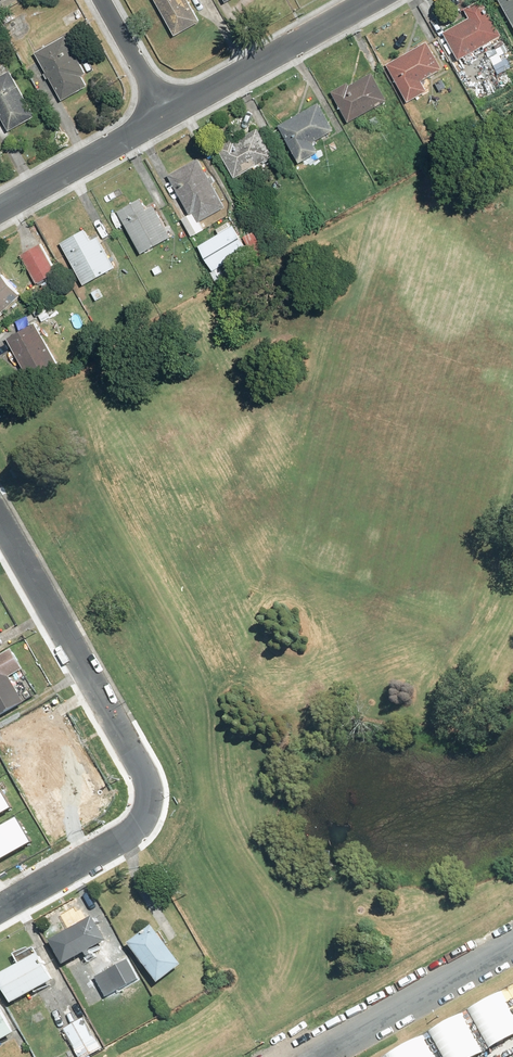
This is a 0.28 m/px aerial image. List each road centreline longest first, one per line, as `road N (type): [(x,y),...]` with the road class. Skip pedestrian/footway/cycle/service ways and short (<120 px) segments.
road 1 (residential): [(0,521),(142,770),(151,807),(133,834),(0,910)]
road 2 (residential): [(165,115),(372,0)]
road 3 (unclassified): [(316,1056),(512,946)]
road 4 (residential): [(0,207),(165,115)]
road 5 (residential): [(102,0),(165,115)]

